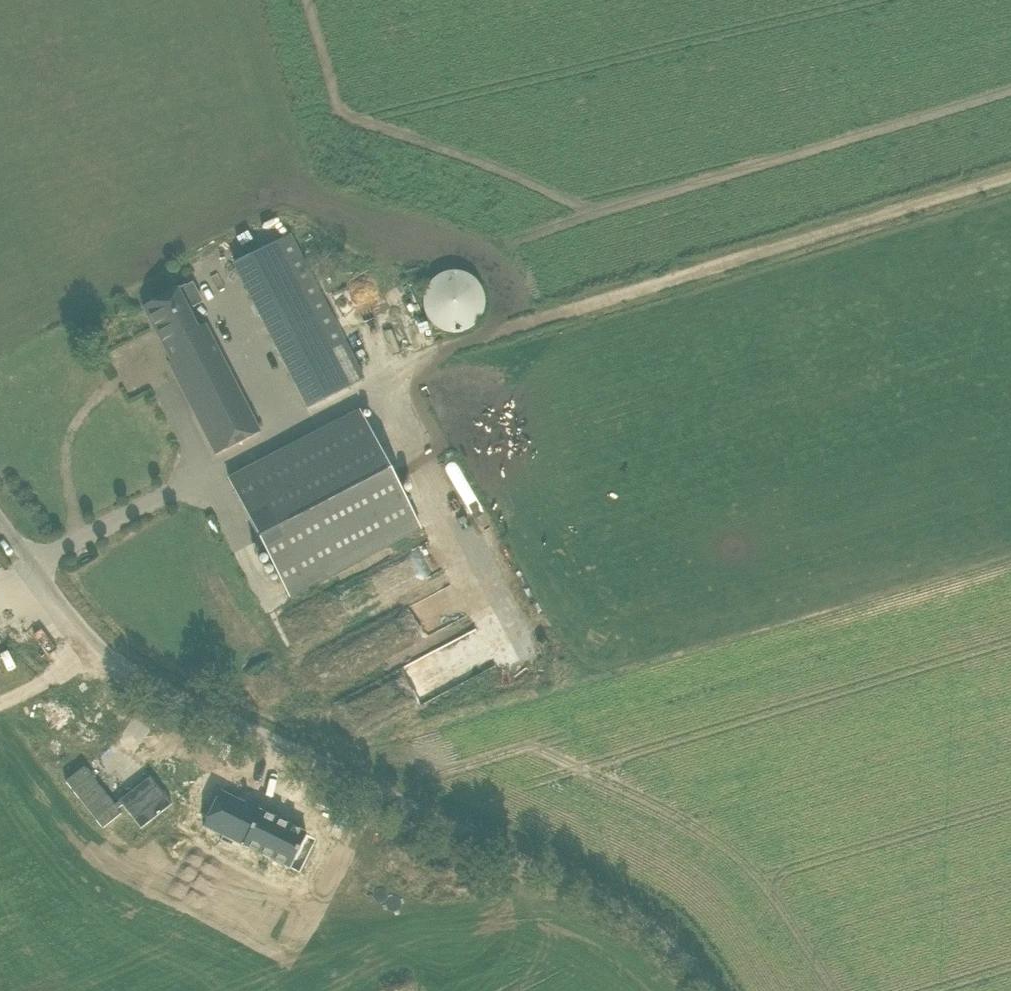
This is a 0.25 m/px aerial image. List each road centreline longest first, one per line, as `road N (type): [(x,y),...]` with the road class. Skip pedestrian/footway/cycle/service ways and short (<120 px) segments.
road 1 (unclassified): [(698,990),(611,909),(130,675),(99,653),(0,517)]

